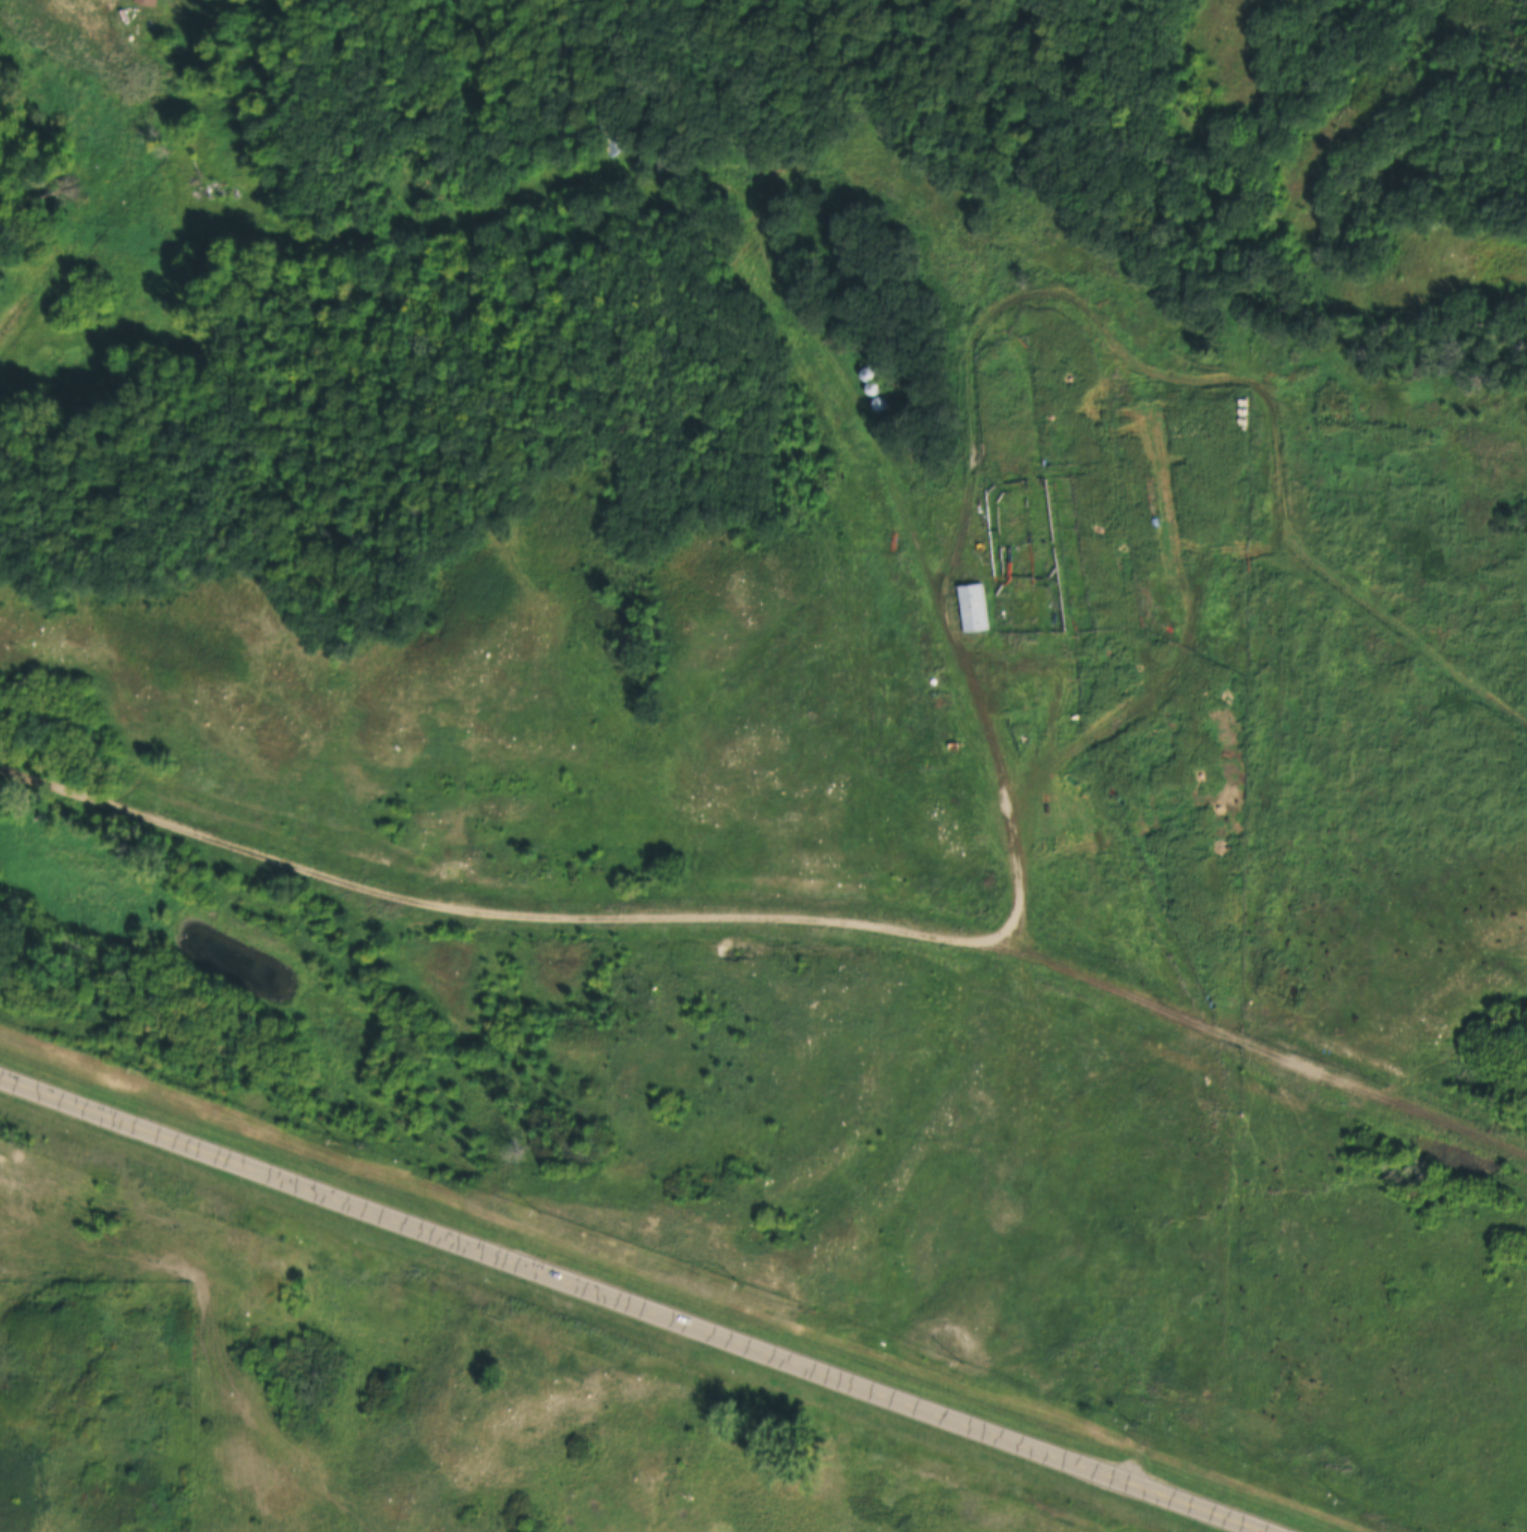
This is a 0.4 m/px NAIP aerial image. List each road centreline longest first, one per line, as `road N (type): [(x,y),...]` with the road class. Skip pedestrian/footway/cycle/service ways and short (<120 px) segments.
road 1 (tertiary): [(1279,1531),(0,1074)]

